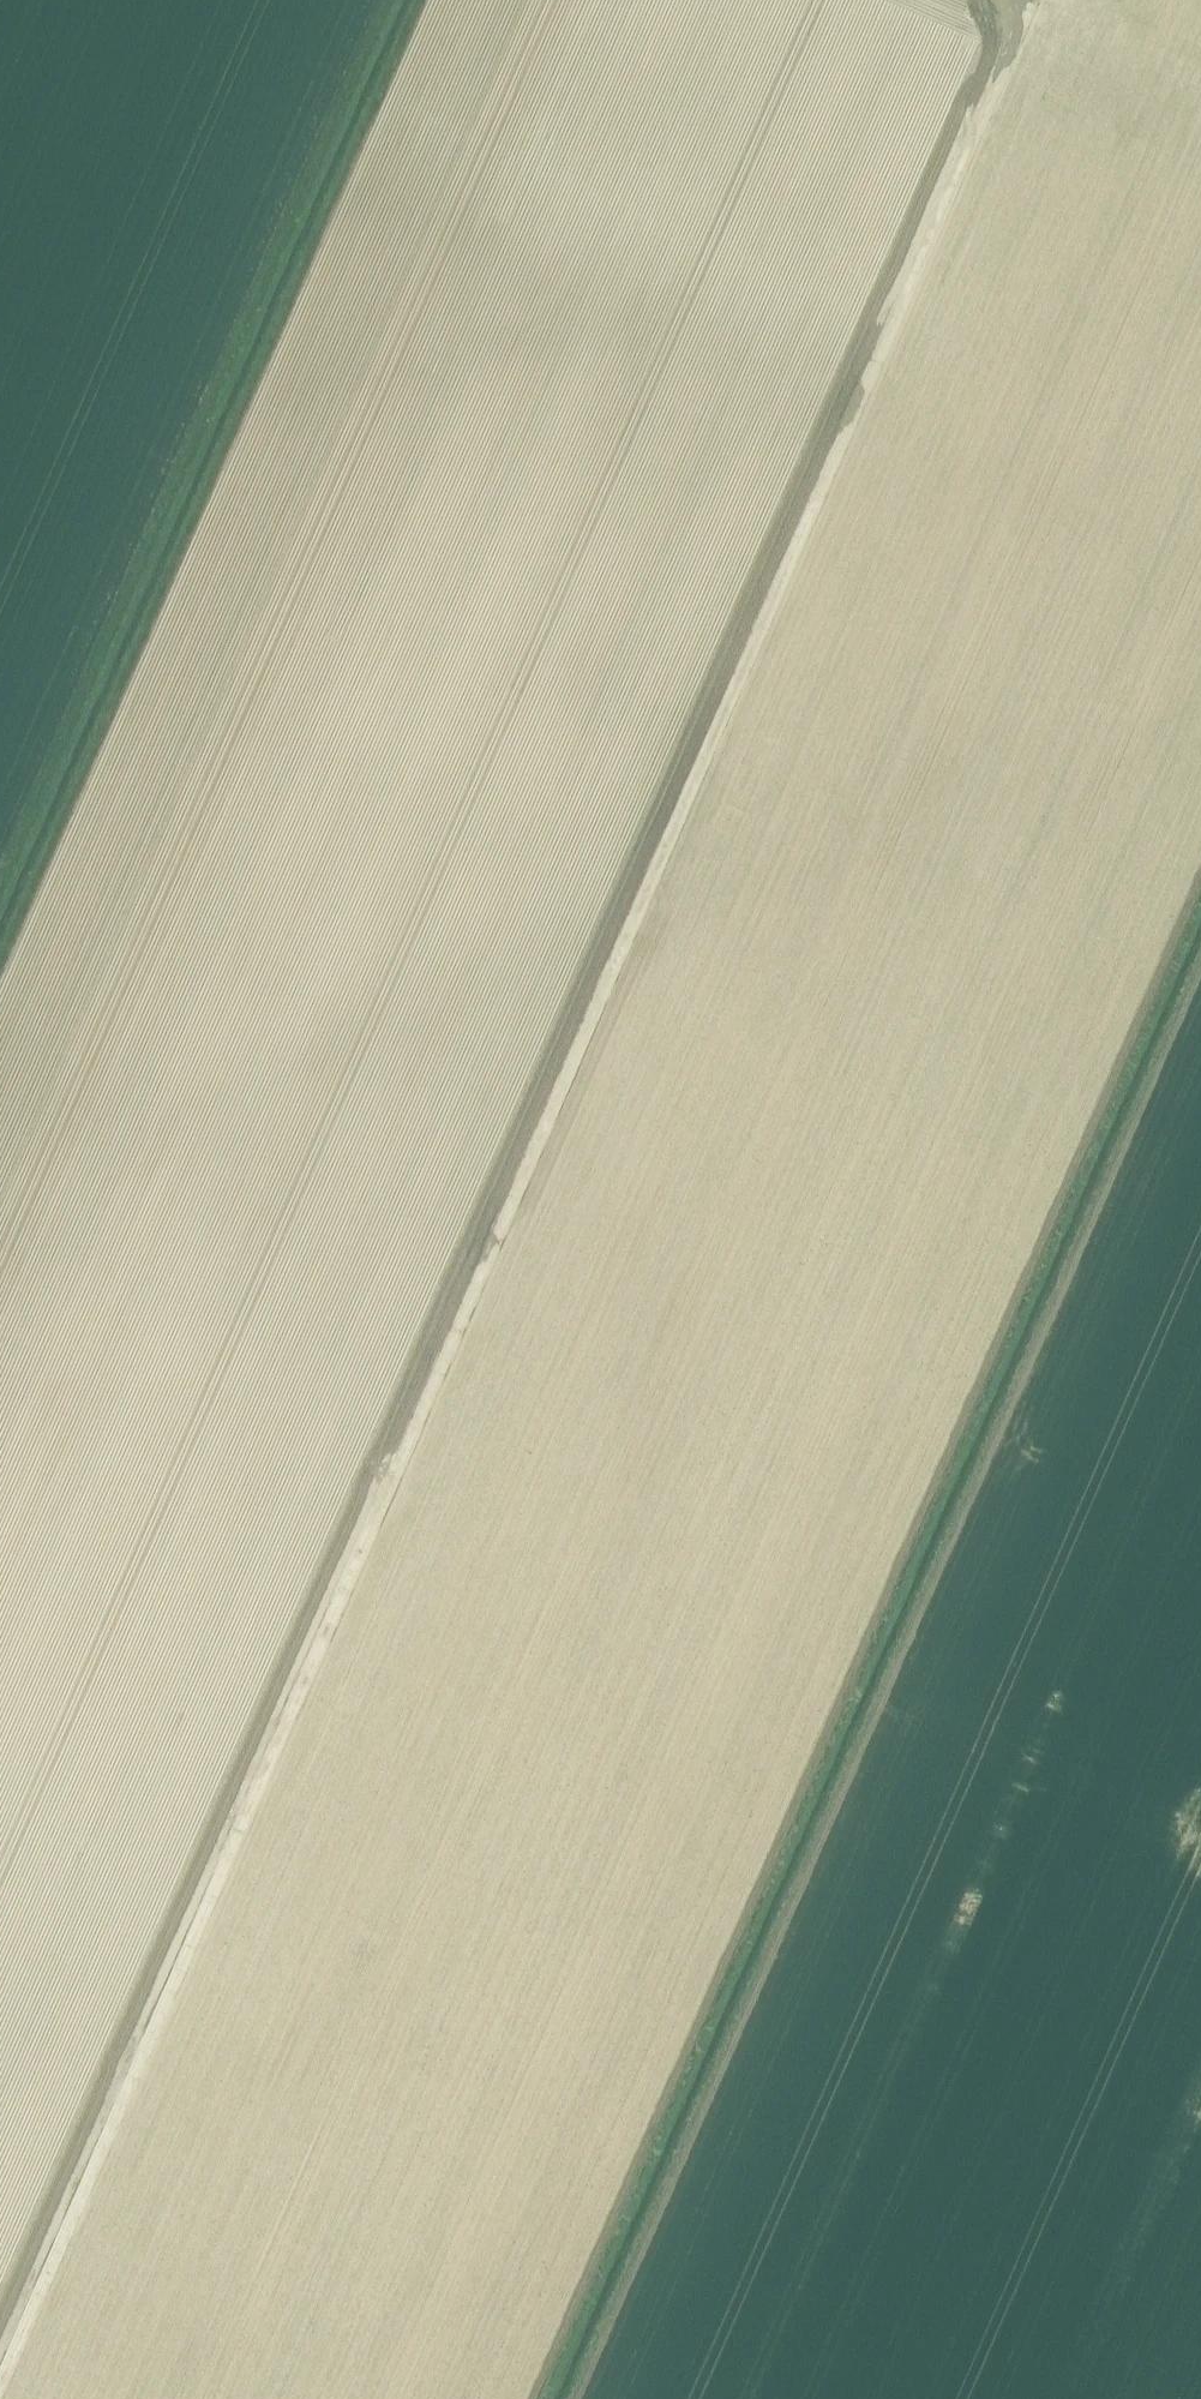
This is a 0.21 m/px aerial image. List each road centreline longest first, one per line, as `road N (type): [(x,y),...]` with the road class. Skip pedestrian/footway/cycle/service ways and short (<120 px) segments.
road 1 (track): [(0,2386),(1030,4),(1021,0)]

